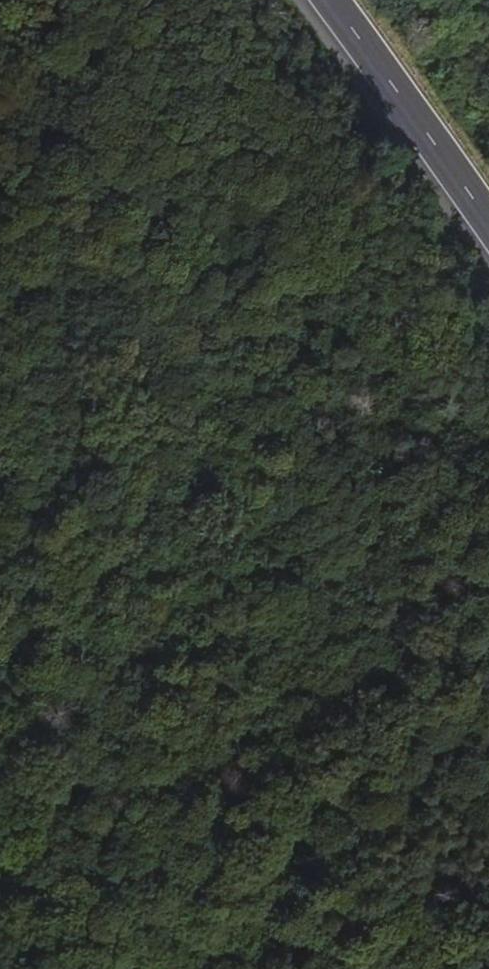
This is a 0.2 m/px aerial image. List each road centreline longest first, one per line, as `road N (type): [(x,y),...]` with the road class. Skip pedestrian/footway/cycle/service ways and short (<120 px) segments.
road 1 (trunk): [(323,0),(488,233)]

